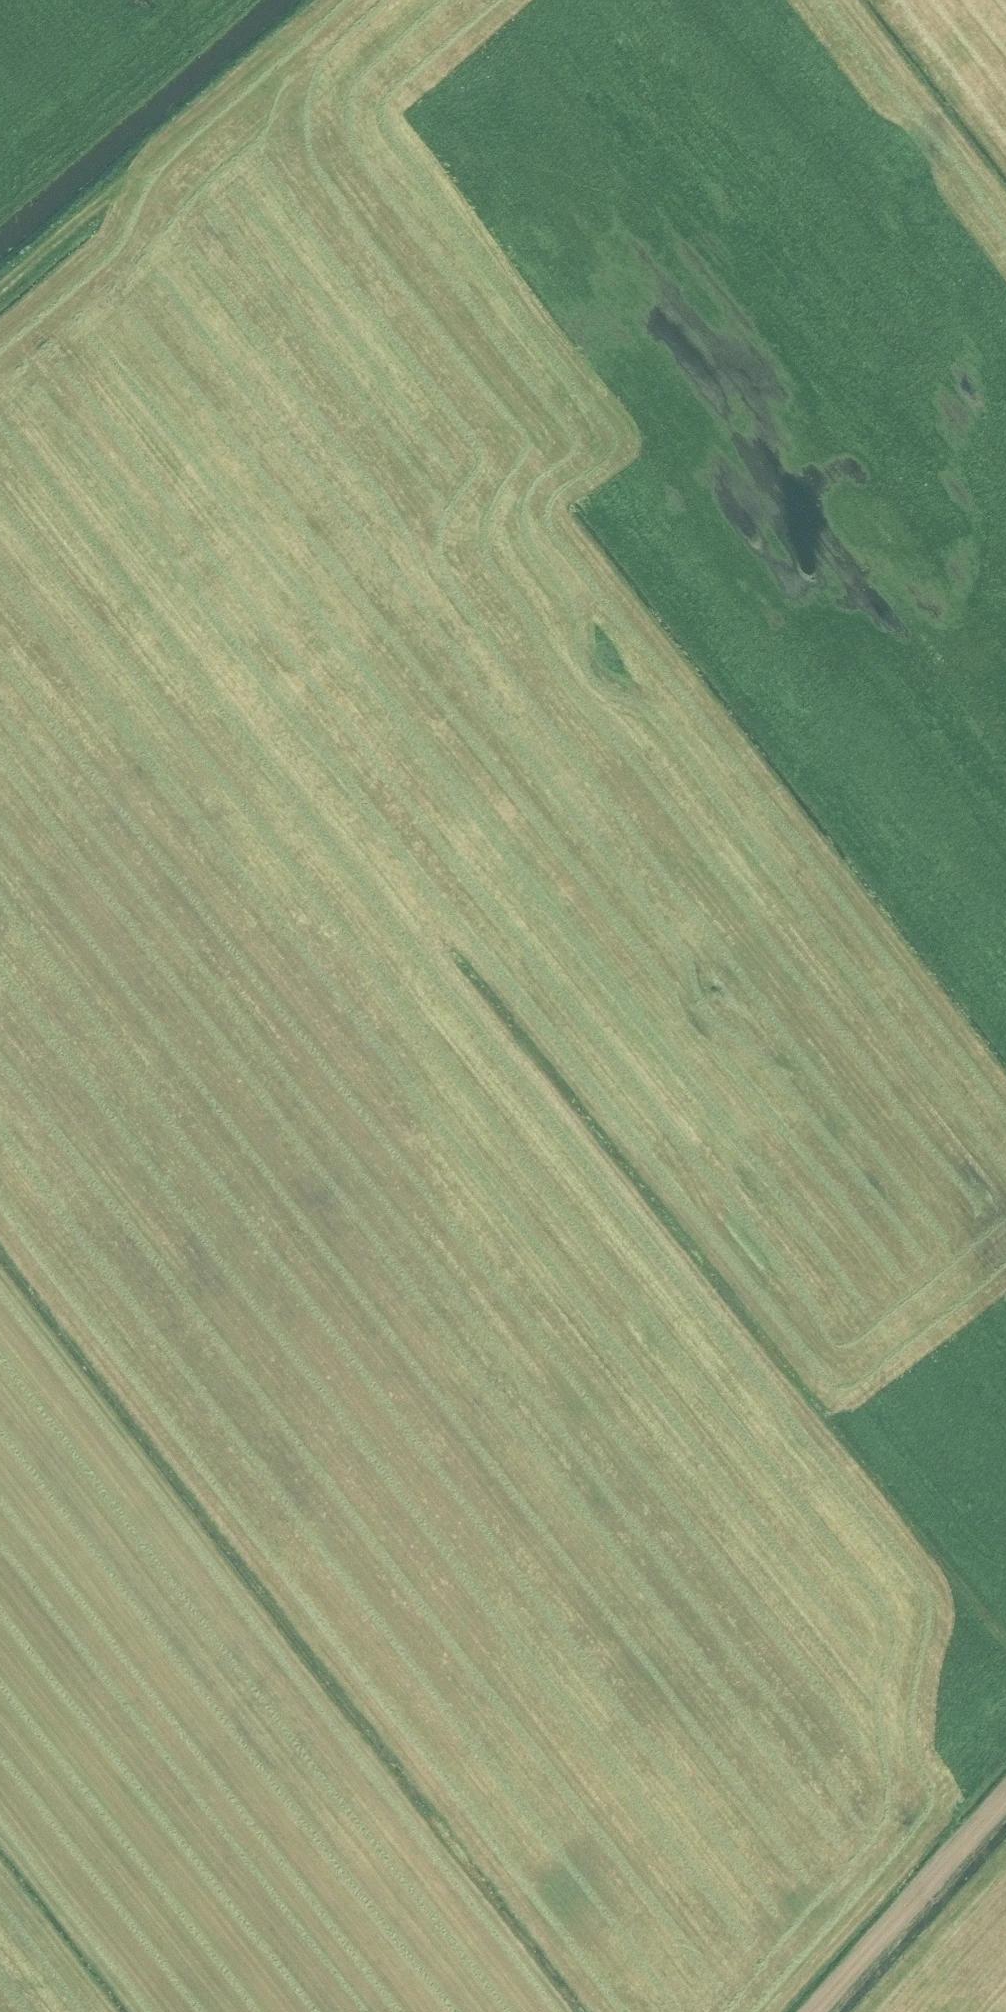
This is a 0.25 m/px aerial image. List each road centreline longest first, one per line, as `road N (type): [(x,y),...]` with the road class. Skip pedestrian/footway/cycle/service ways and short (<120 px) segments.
road 1 (track): [(0,228),(258,0)]
road 2 (track): [(1005,1784),(803,2011)]

